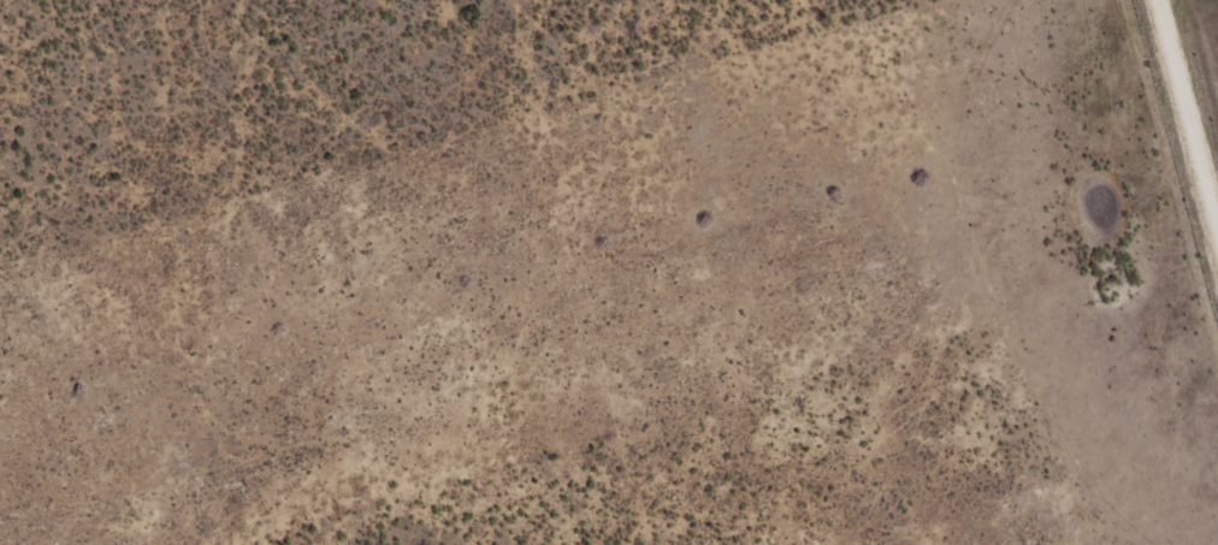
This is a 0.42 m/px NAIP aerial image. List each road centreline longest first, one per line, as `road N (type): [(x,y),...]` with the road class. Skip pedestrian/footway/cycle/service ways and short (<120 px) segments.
road 1 (residential): [(1130,0),(1169,131),(1169,192),(1187,211),(1217,330)]

